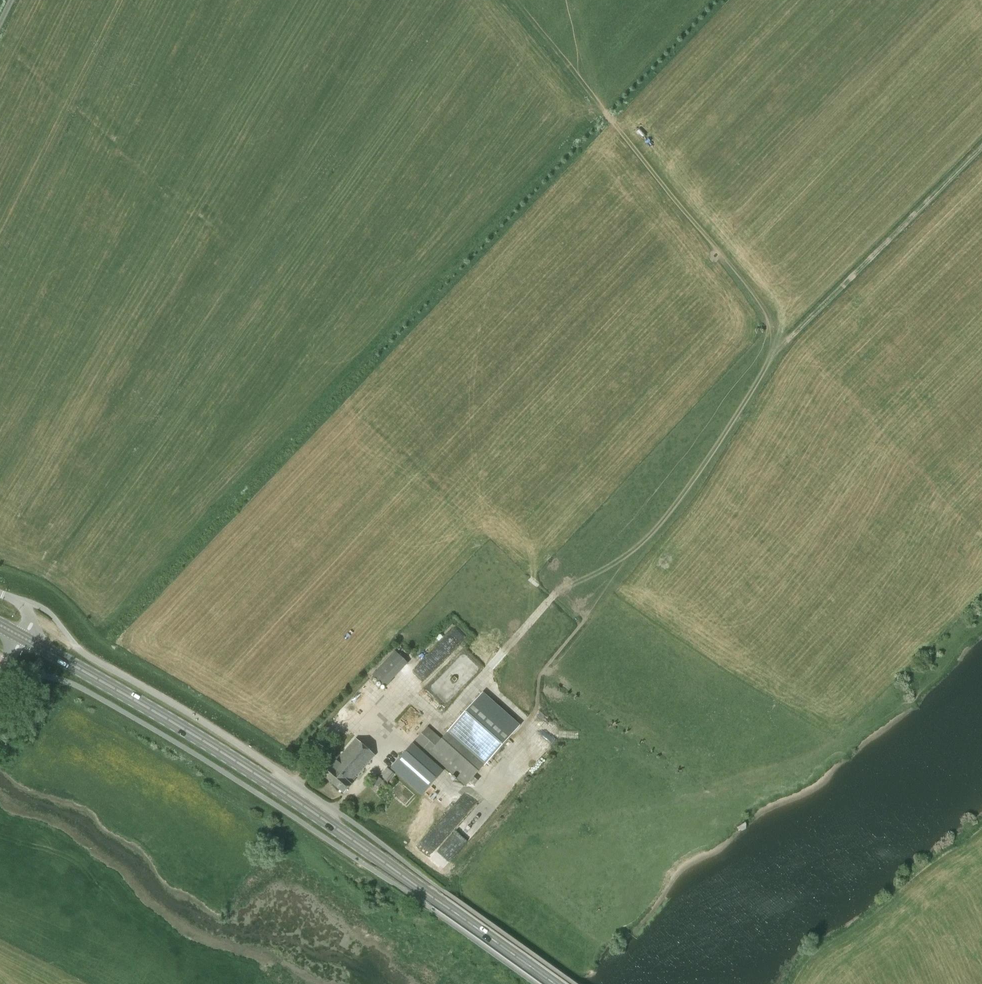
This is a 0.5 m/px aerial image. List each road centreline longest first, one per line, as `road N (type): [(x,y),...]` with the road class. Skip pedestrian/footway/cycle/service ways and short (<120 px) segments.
road 1 (primary): [(553,983),(261,777),(23,637)]

